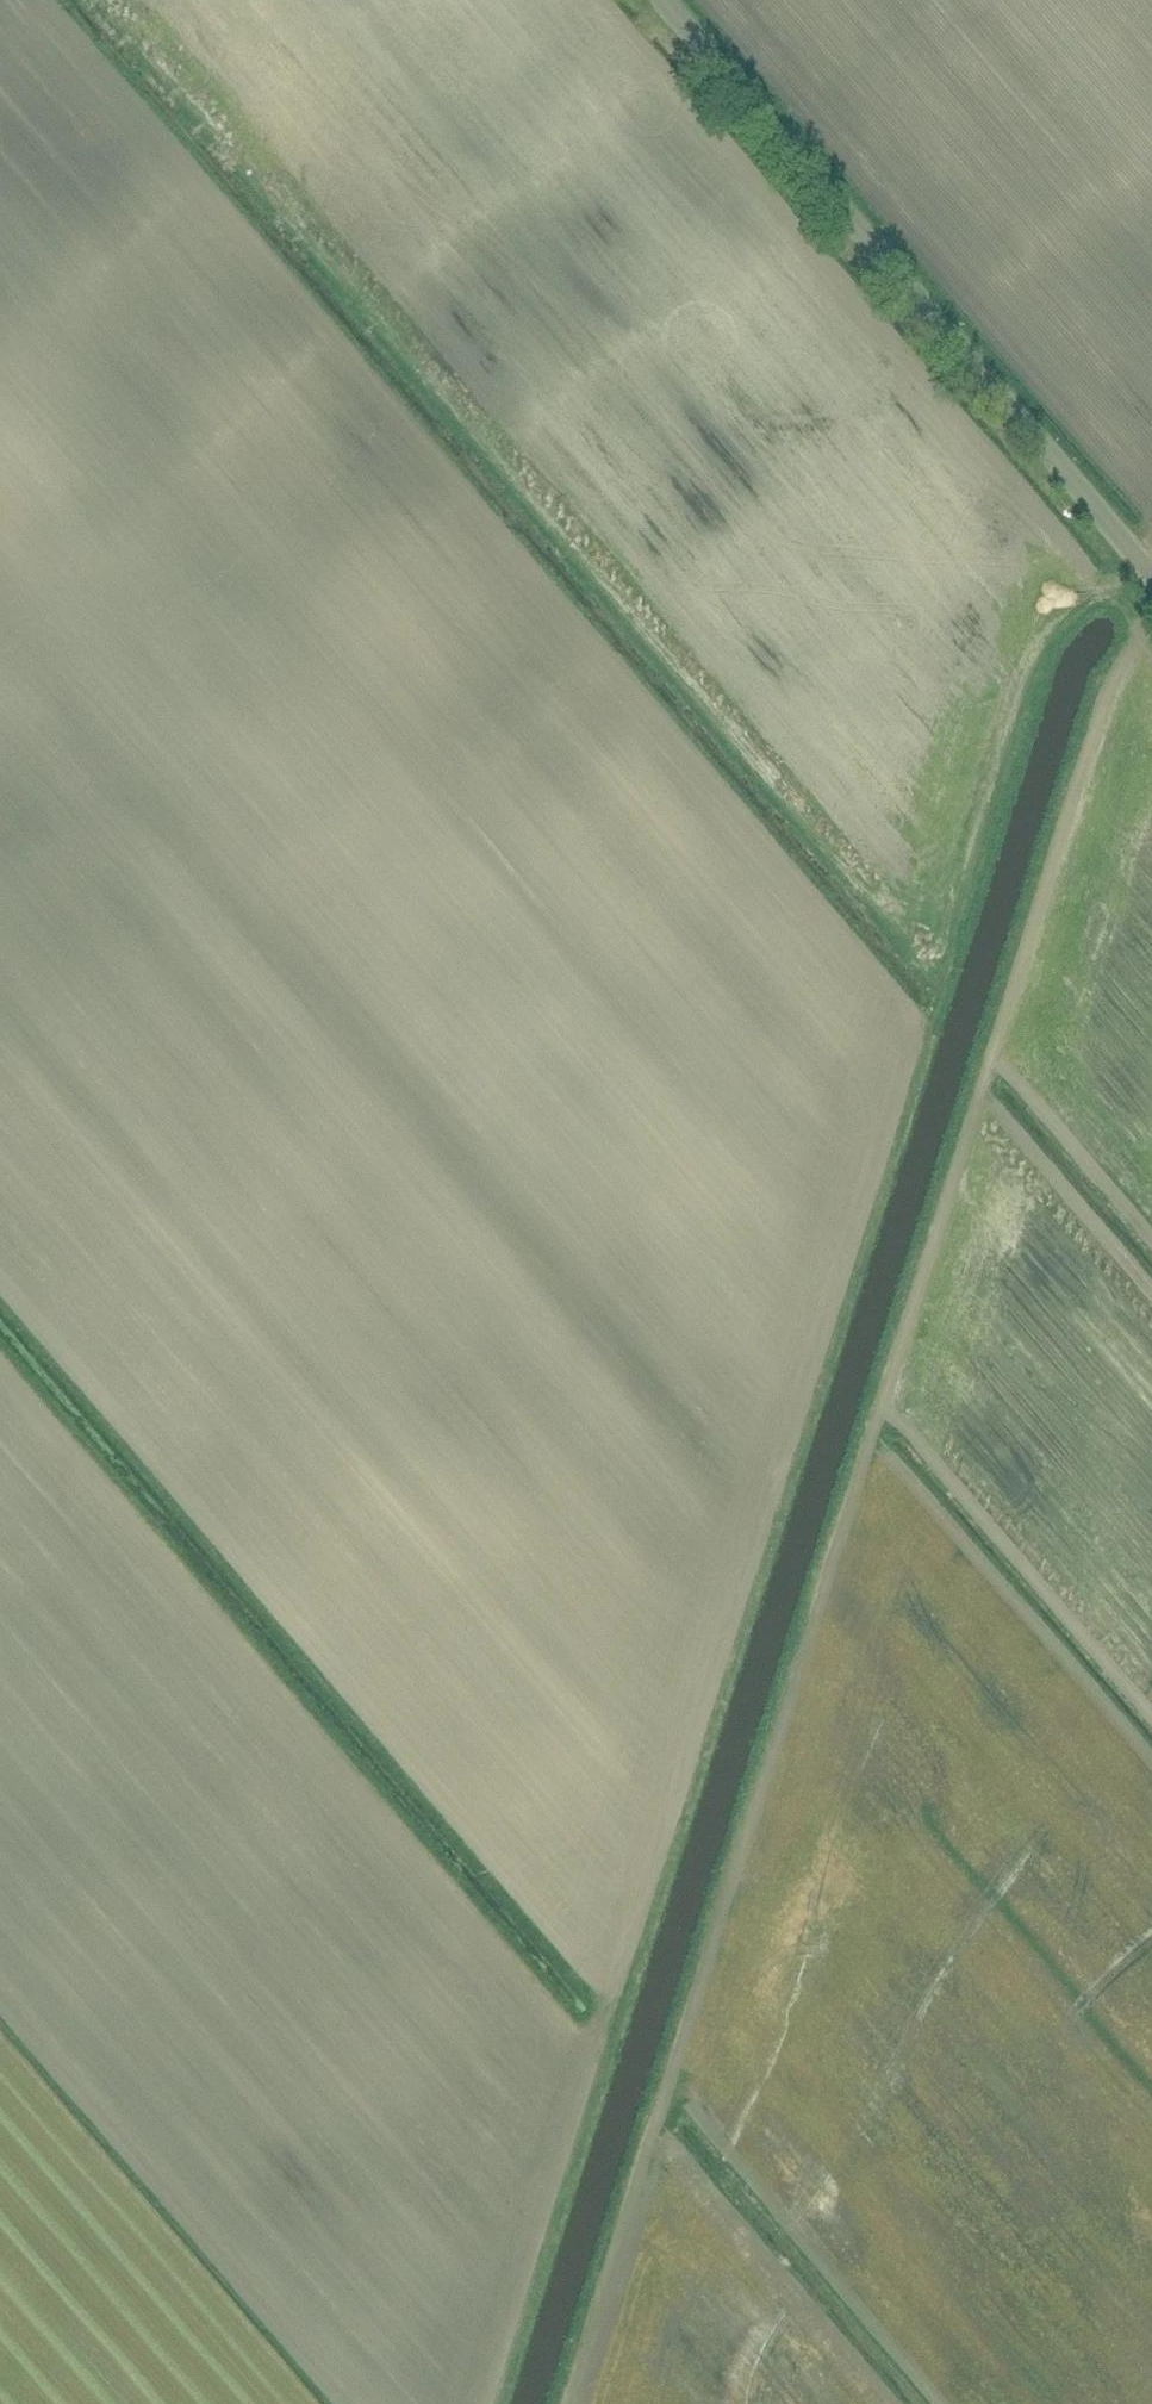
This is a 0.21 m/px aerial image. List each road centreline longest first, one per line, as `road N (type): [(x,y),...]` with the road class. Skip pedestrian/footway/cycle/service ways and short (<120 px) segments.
road 1 (unclassified): [(1151,576),(661,0)]

